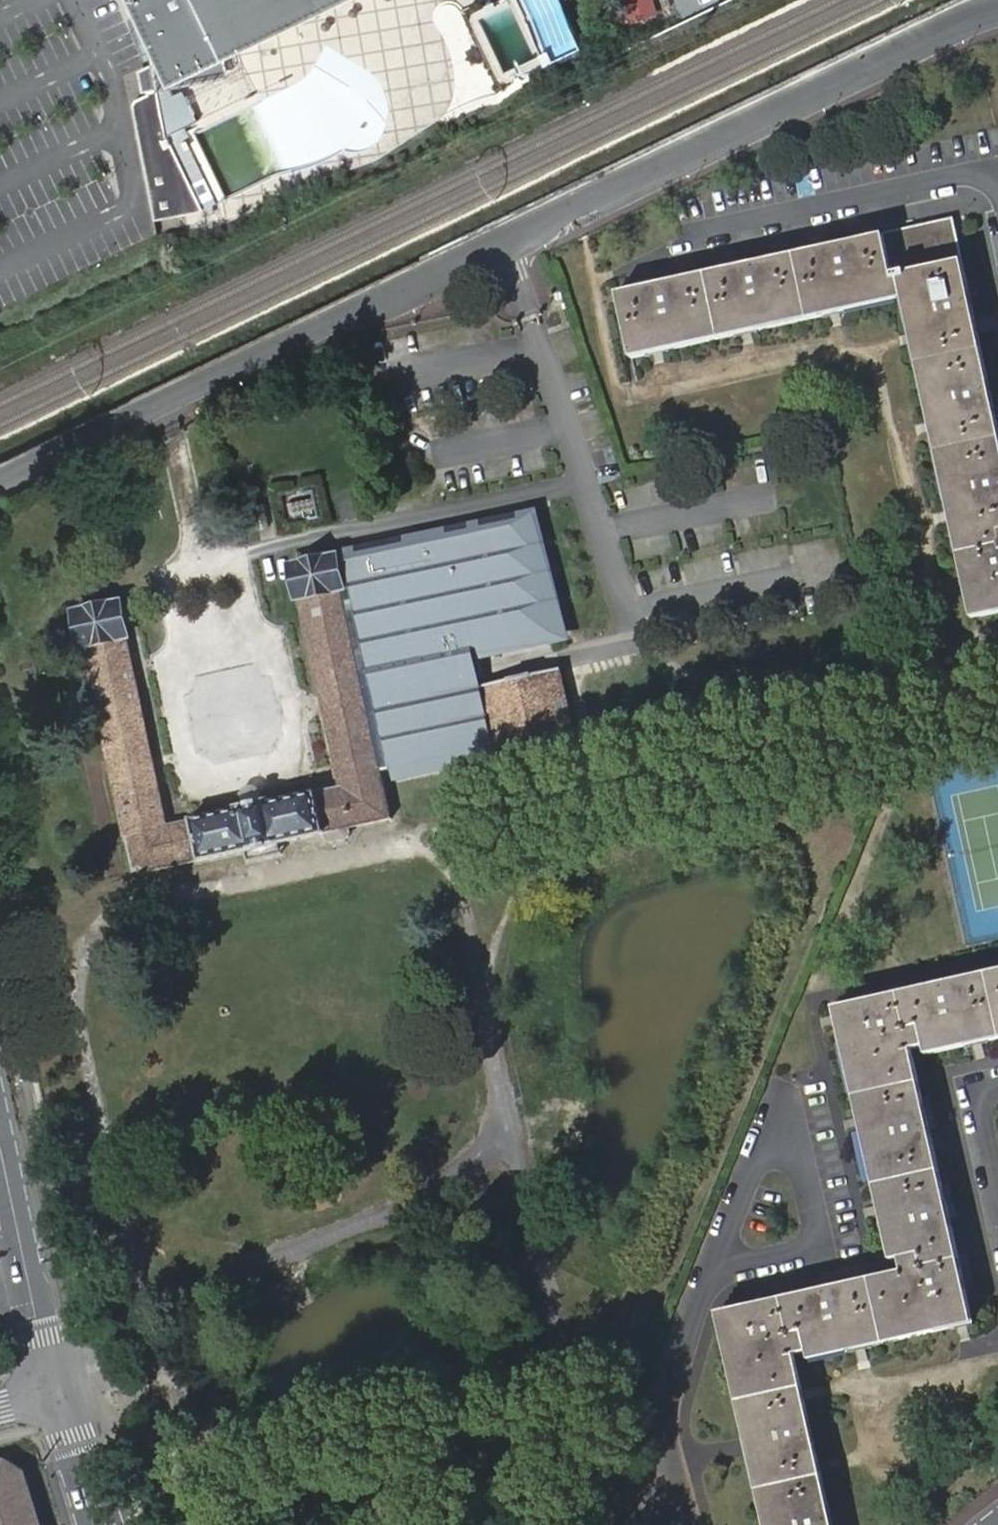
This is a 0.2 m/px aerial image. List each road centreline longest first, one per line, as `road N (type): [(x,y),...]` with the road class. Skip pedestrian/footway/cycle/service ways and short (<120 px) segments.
road 1 (unclassified): [(997,11),(0,482)]
road 2 (unclassified): [(0,960),(76,1329),(78,1348),(59,1398)]
road 3 (secondary): [(59,1398),(0,1145)]
road 4 (secondary): [(96,1524),(59,1398)]

